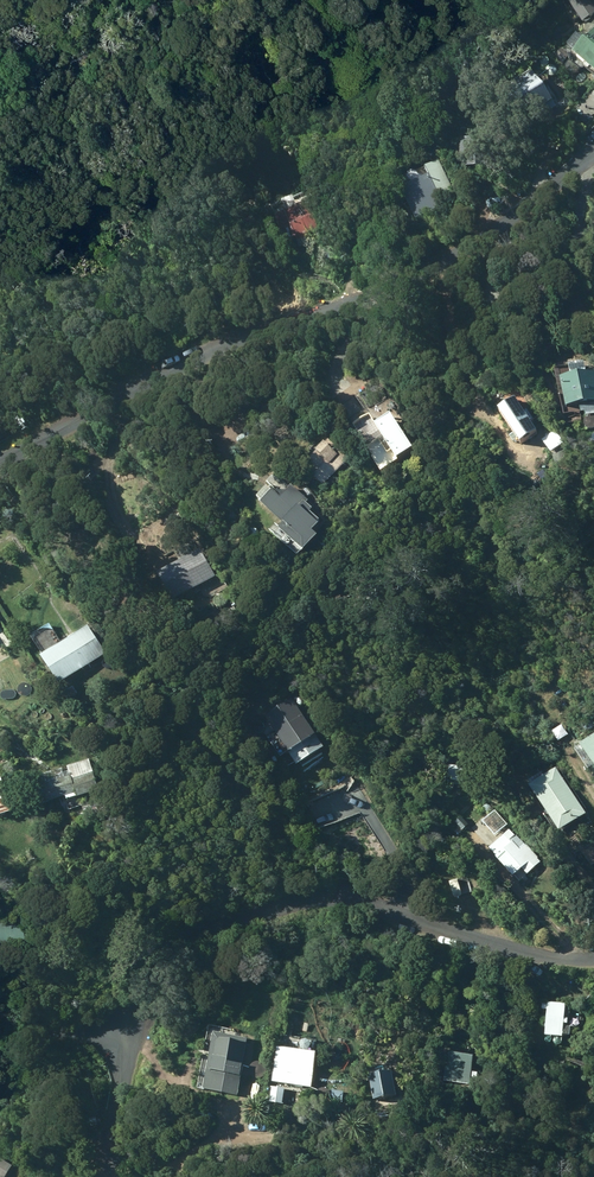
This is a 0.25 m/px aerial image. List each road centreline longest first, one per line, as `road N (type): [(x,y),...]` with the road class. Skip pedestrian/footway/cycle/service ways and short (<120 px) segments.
road 1 (residential): [(0,460),(209,350),(406,284),(497,228),(593,153)]
road 2 (residential): [(131,1035),(166,963),(193,939),(324,898),(379,905),(536,957),(593,958)]
road 3 (residential): [(118,1176),(111,1139),(131,1035)]
road 4 (residential): [(131,1035),(53,1030),(0,1040)]

